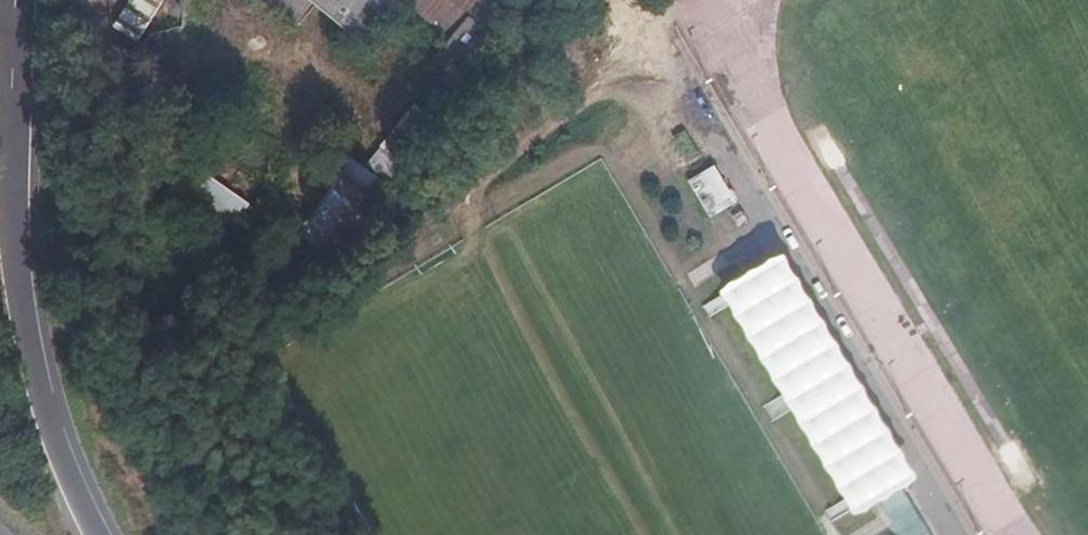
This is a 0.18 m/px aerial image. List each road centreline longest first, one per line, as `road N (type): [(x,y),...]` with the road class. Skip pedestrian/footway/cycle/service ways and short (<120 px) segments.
road 1 (motorway): [(95,534),(49,428),(24,323),(8,209),(14,0)]

